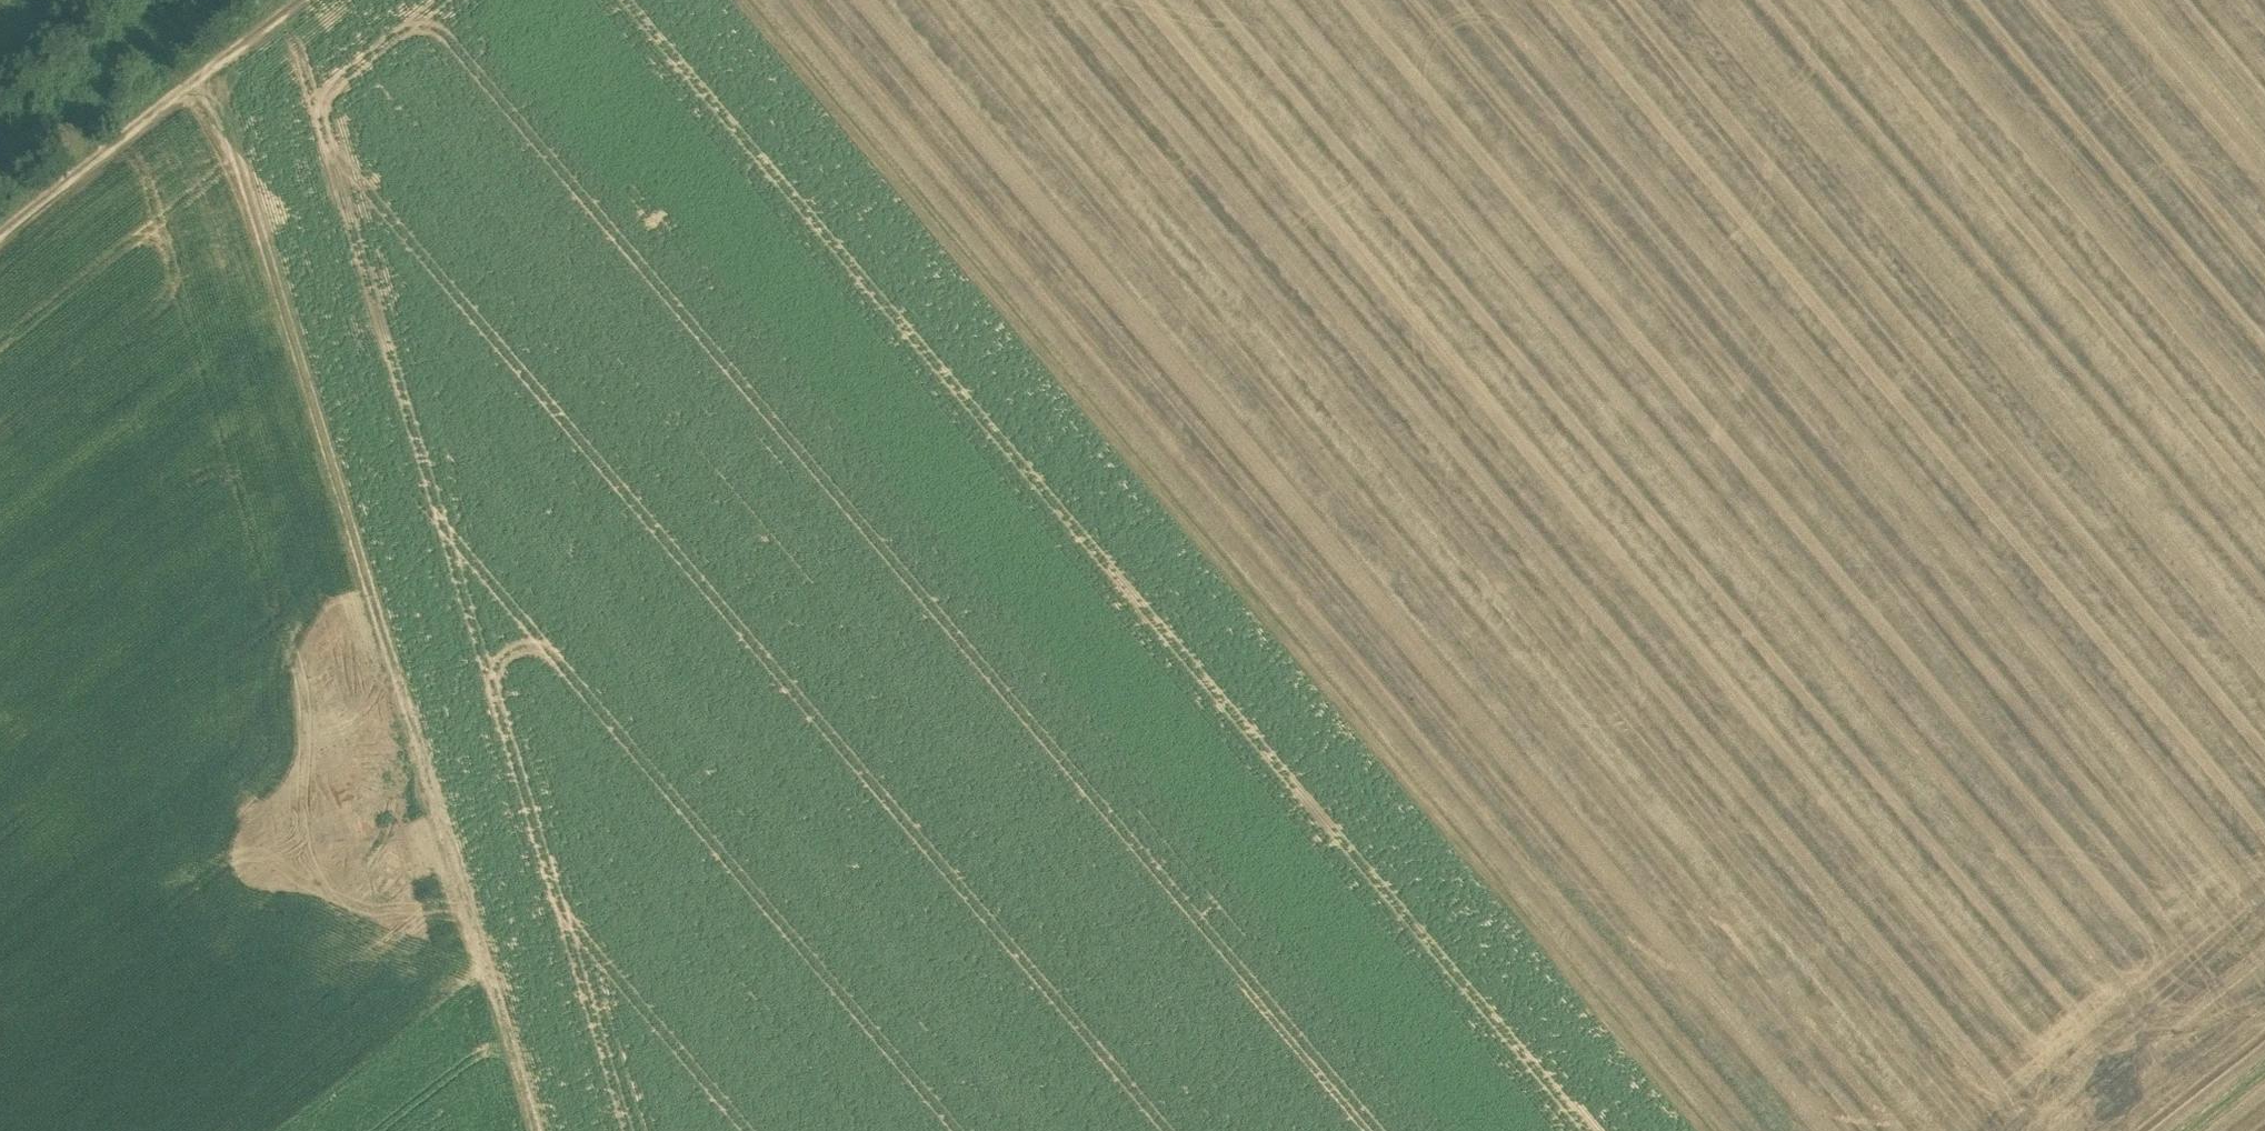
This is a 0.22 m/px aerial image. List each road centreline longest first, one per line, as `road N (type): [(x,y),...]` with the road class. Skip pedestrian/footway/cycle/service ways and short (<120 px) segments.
road 1 (track): [(750,0),(1713,1130)]
road 2 (track): [(214,92),(537,1130)]
road 3 (track): [(333,0),(0,259)]

